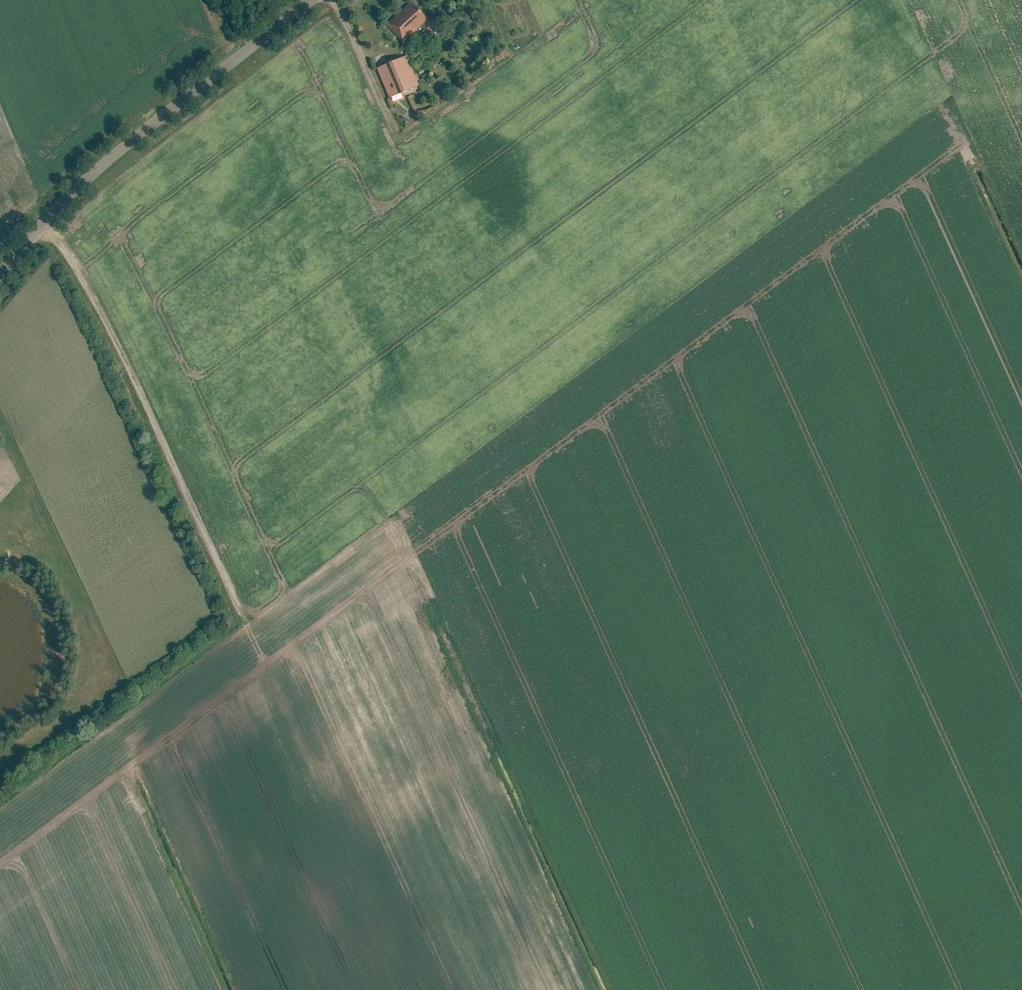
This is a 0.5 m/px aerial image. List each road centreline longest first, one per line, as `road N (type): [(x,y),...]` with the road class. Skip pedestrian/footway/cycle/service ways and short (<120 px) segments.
road 1 (unclassified): [(0,274),(109,160),(311,0)]

